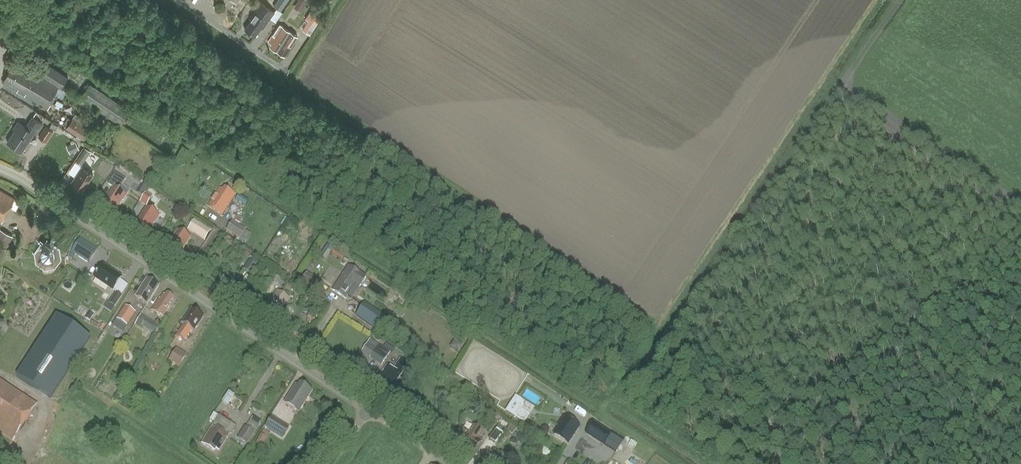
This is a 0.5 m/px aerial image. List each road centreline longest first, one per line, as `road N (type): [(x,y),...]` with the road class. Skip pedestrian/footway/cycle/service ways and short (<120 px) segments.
road 1 (unclassified): [(367,412),(0,169)]
road 2 (residential): [(175,0),(282,69)]

